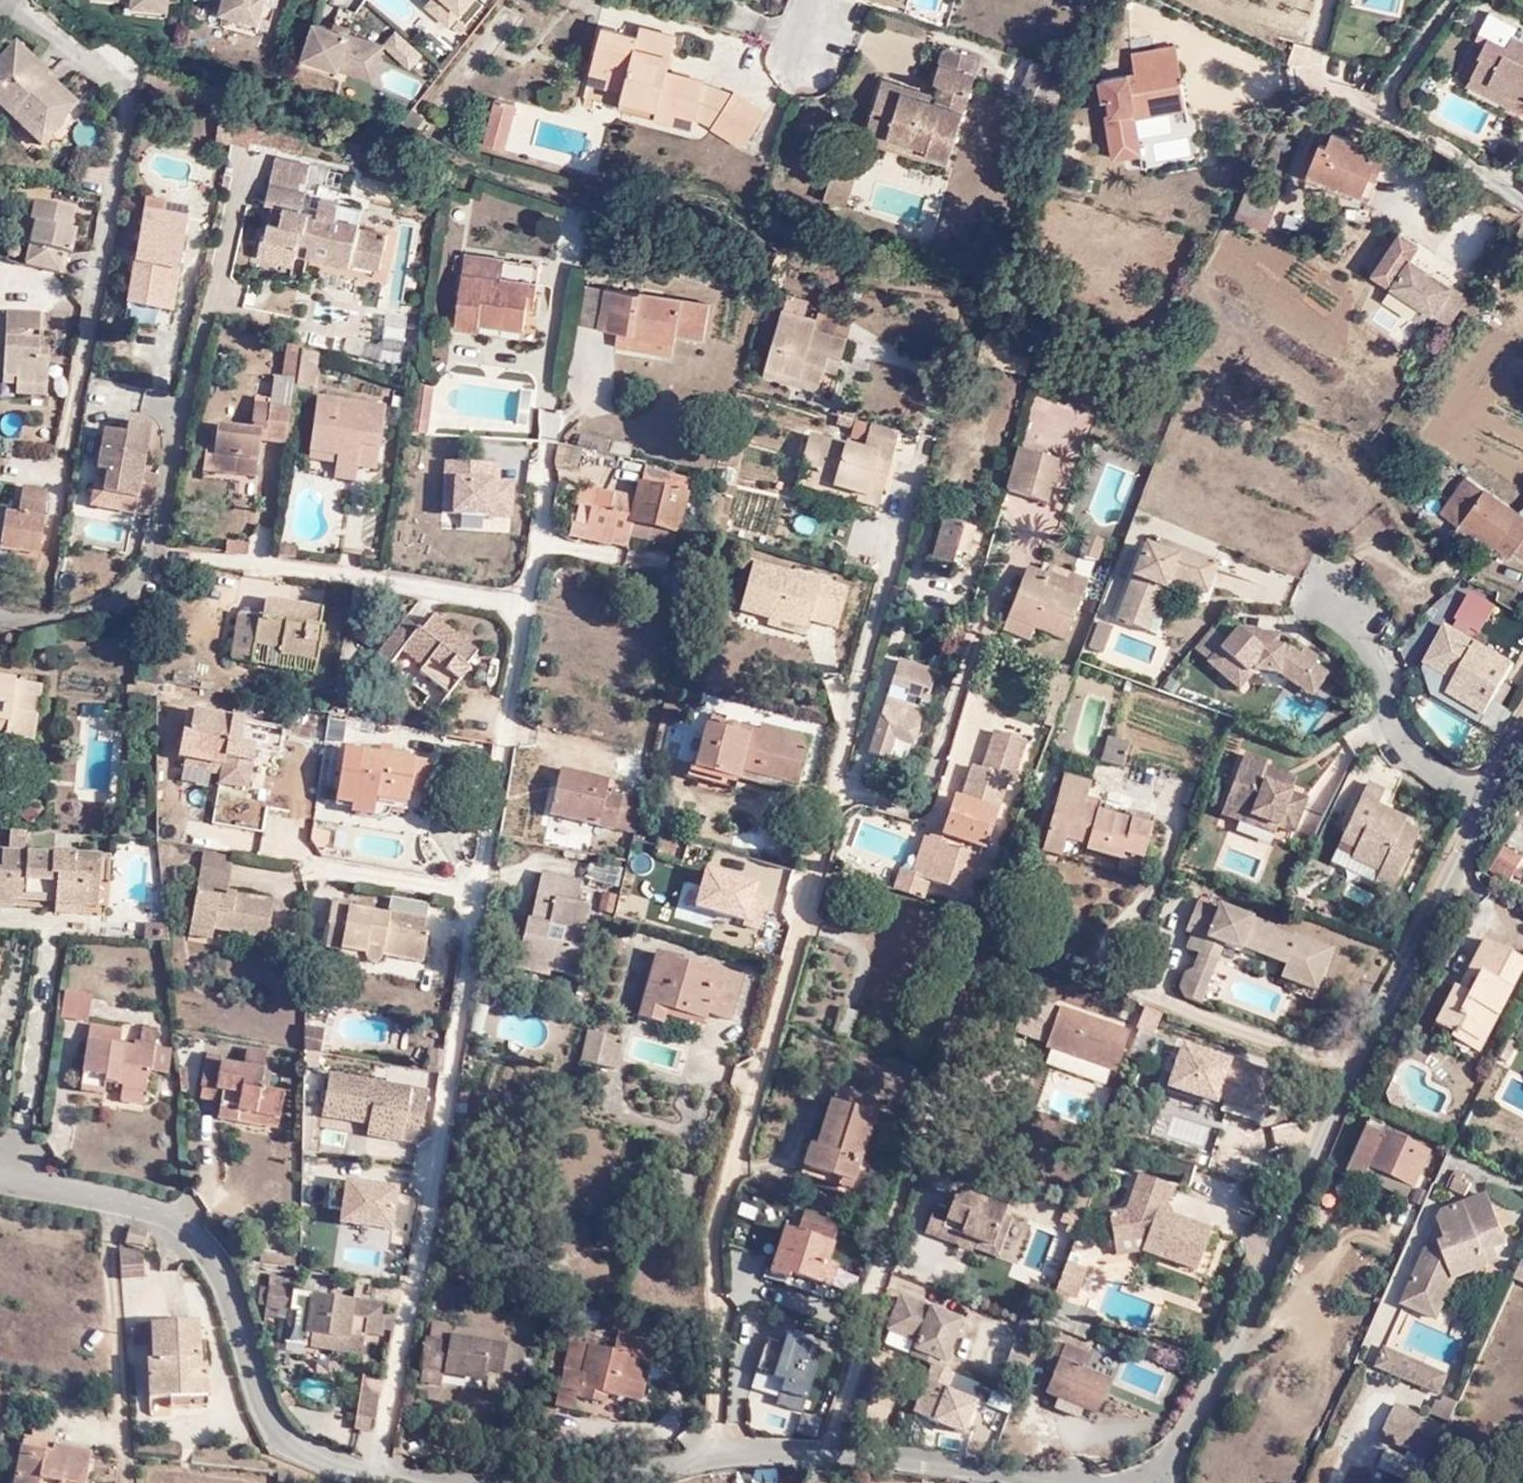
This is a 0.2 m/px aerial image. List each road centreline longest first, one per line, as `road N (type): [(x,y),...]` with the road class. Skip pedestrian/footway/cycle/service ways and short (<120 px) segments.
road 1 (residential): [(206,560),(507,600),(528,620),(386,1478)]
road 2 (unclassified): [(1155,1482),(1522,755)]
road 3 (residential): [(861,687),(781,1019),(709,1244),(727,1459)]
road 4 (unclassified): [(0,1178),(161,1210),(196,1233),(219,1267),(278,1445),(307,1461),(386,1478)]
road 5 (unclassified): [(727,1459),(817,1455),(1030,1482)]
road 6 (residential): [(0,615),(38,625),(116,615),(151,560)]

